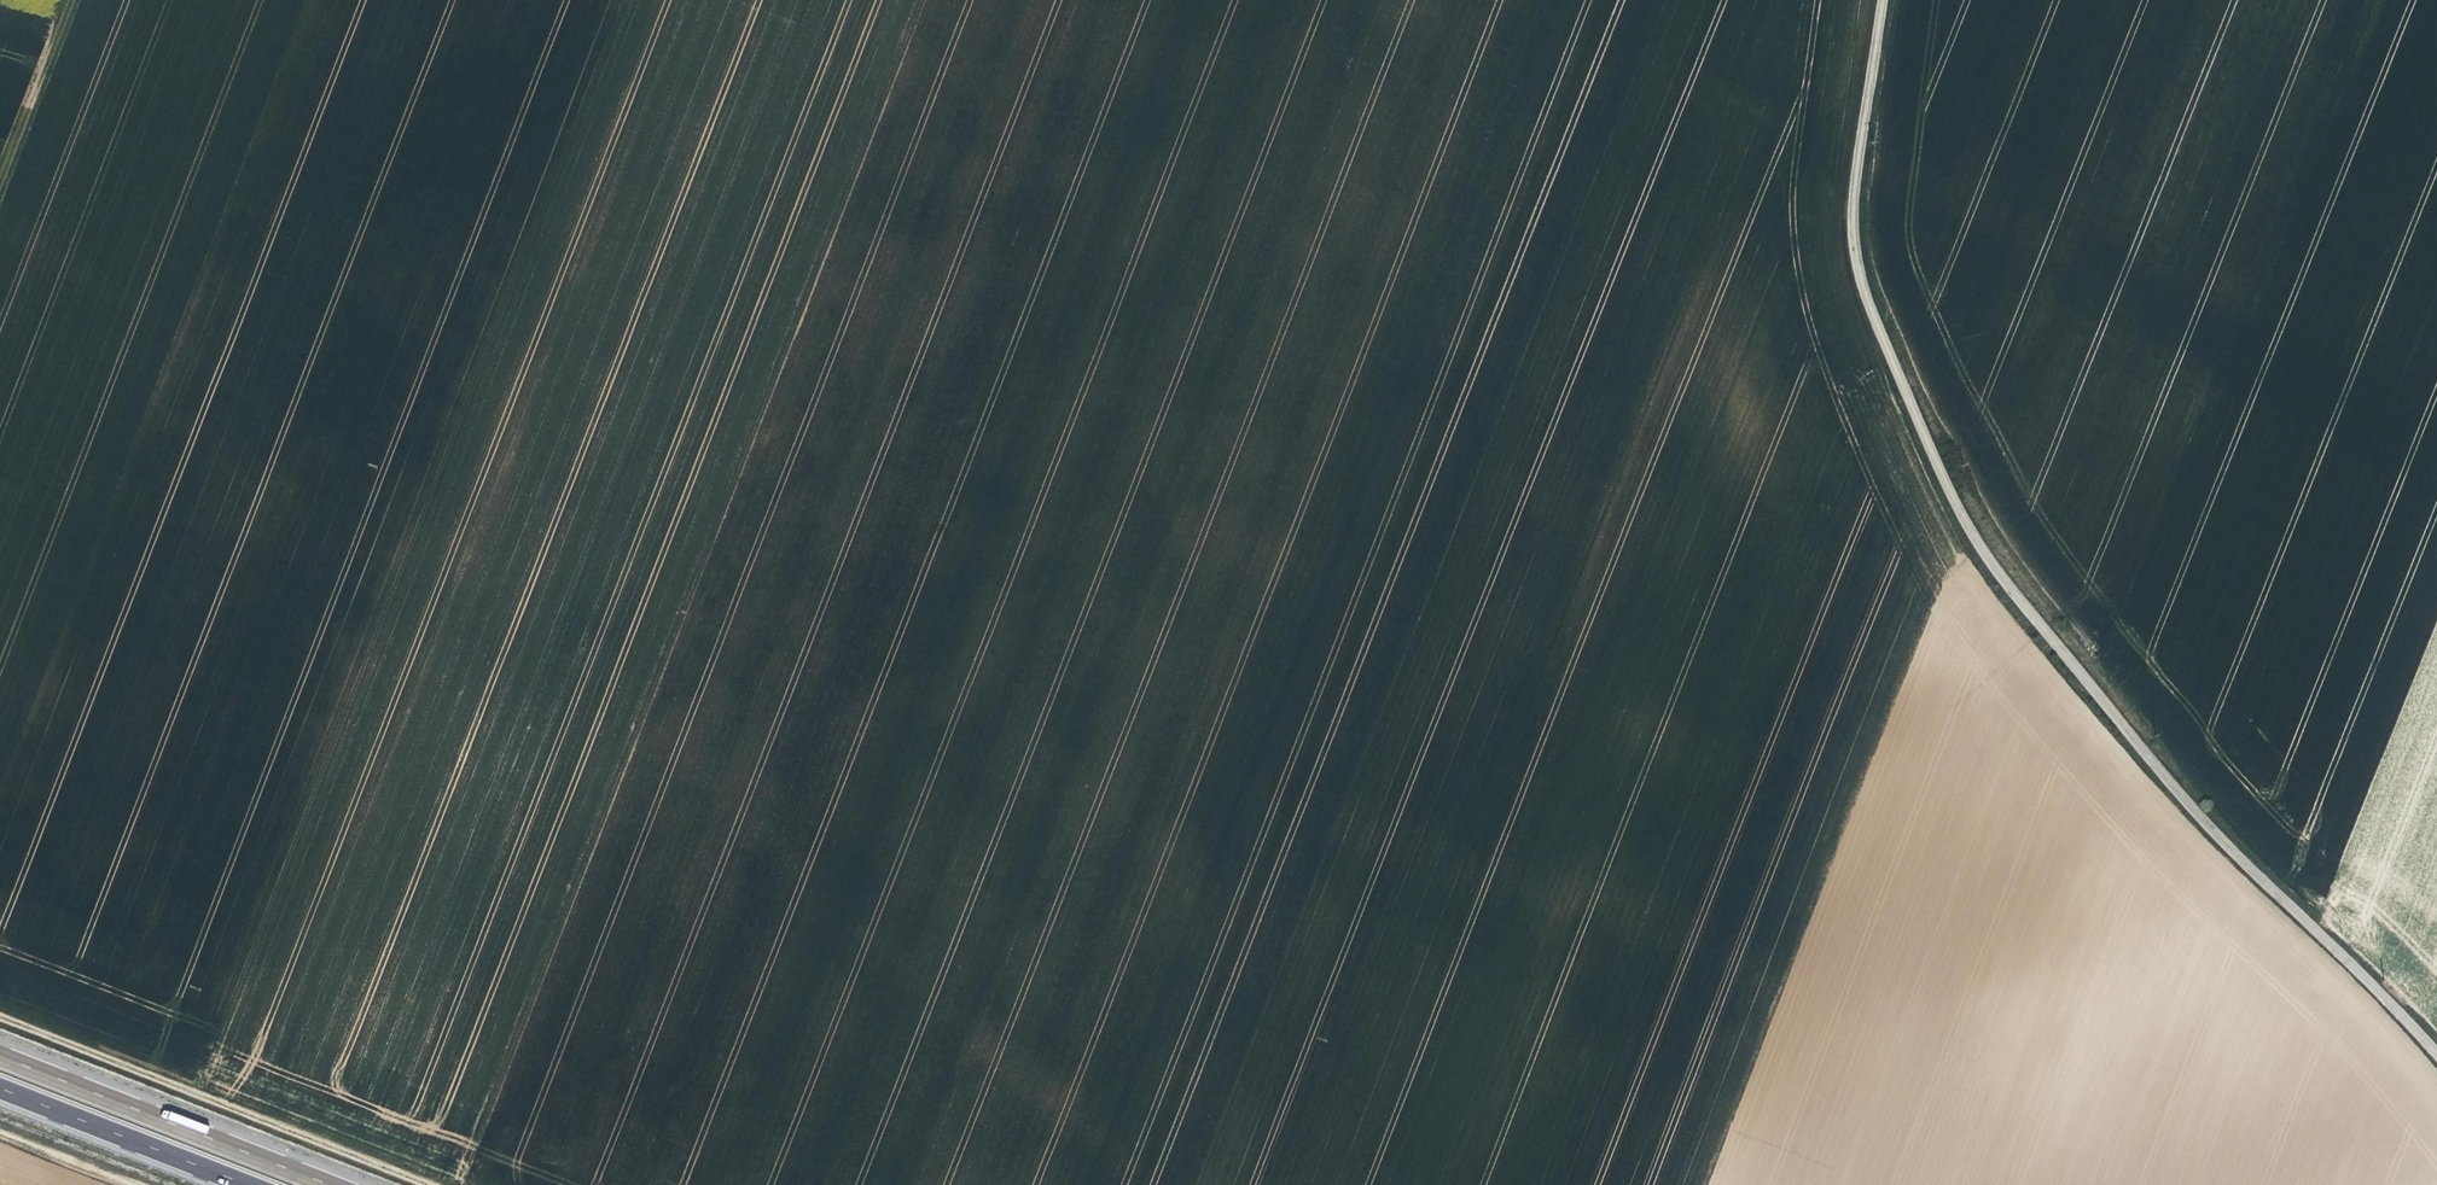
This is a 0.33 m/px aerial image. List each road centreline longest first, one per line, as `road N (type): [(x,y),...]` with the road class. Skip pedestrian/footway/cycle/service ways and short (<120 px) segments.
road 1 (unclassified): [(1887,0),(1855,234),(1876,322),(1929,440),(1997,565),(2167,779),(2436,1045)]
road 2 (track): [(0,1013),(441,1184)]
road 3 (primary): [(333,1184),(0,1055)]
road 4 (primary): [(0,1089),(247,1184)]
road 5 (track): [(79,0),(0,202)]
road 6 (track): [(134,1184),(0,1133)]

